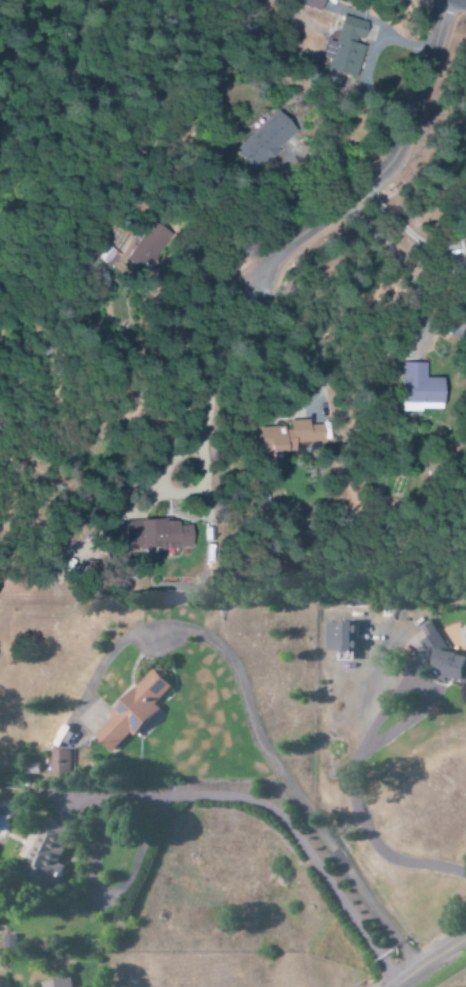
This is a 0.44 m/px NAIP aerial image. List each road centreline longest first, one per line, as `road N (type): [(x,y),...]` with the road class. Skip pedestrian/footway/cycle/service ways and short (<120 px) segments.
road 1 (residential): [(446,0),(391,160),(257,266)]

